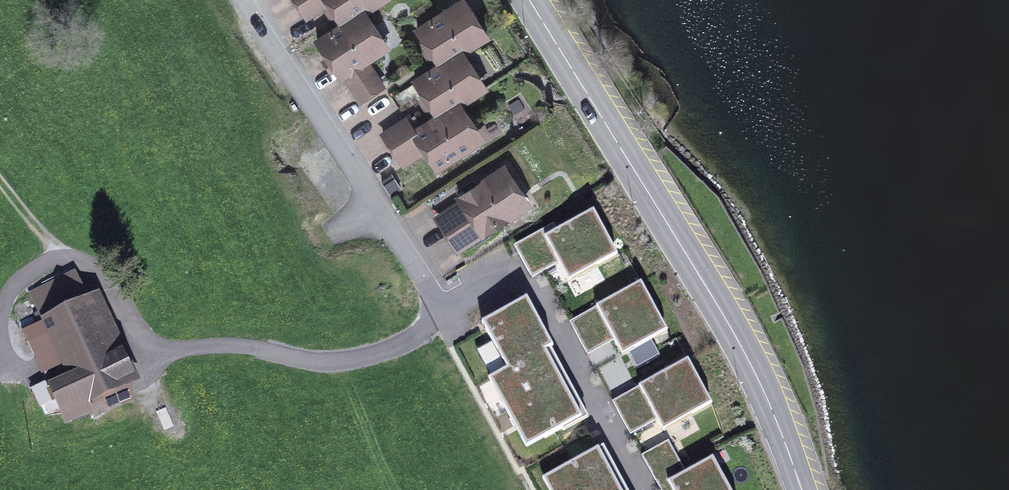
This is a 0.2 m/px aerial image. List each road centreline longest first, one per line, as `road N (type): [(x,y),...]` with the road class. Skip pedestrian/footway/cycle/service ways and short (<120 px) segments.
road 1 (primary): [(527,0),(739,342),(800,489)]
road 2 (residential): [(236,0),(446,314)]
road 3 (track): [(158,351),(222,345),(325,363),(363,359),(446,314)]
road 4 (track): [(158,351),(0,181)]

